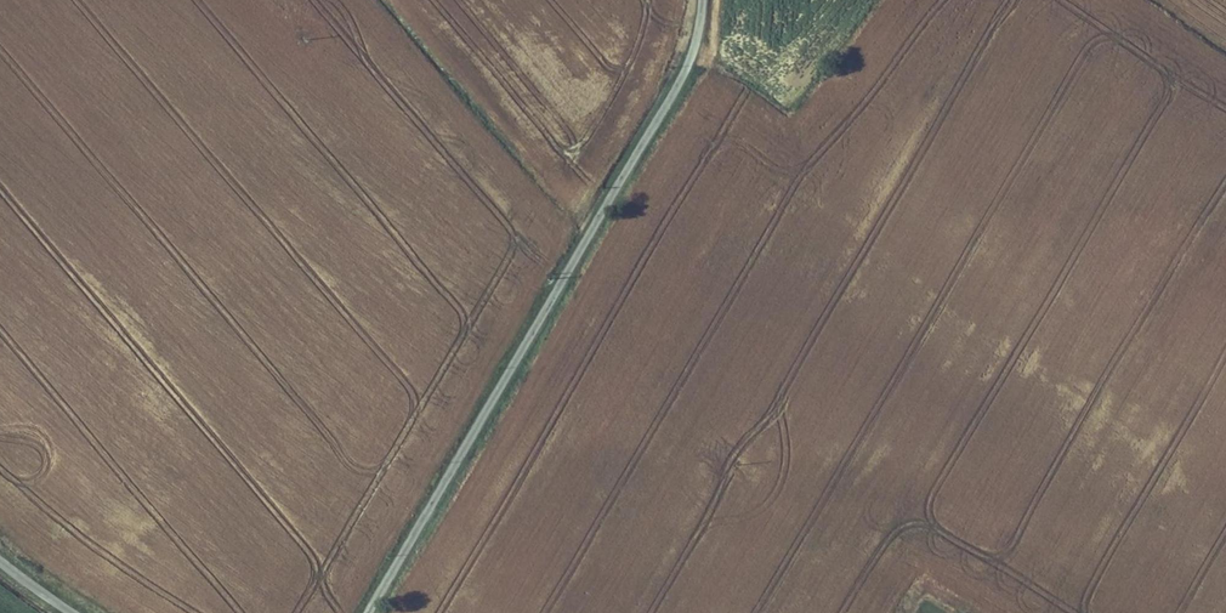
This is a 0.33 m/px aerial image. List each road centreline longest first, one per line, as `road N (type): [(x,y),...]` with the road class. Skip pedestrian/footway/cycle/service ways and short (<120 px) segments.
road 1 (unclassified): [(369,612),(678,86),(702,0)]

